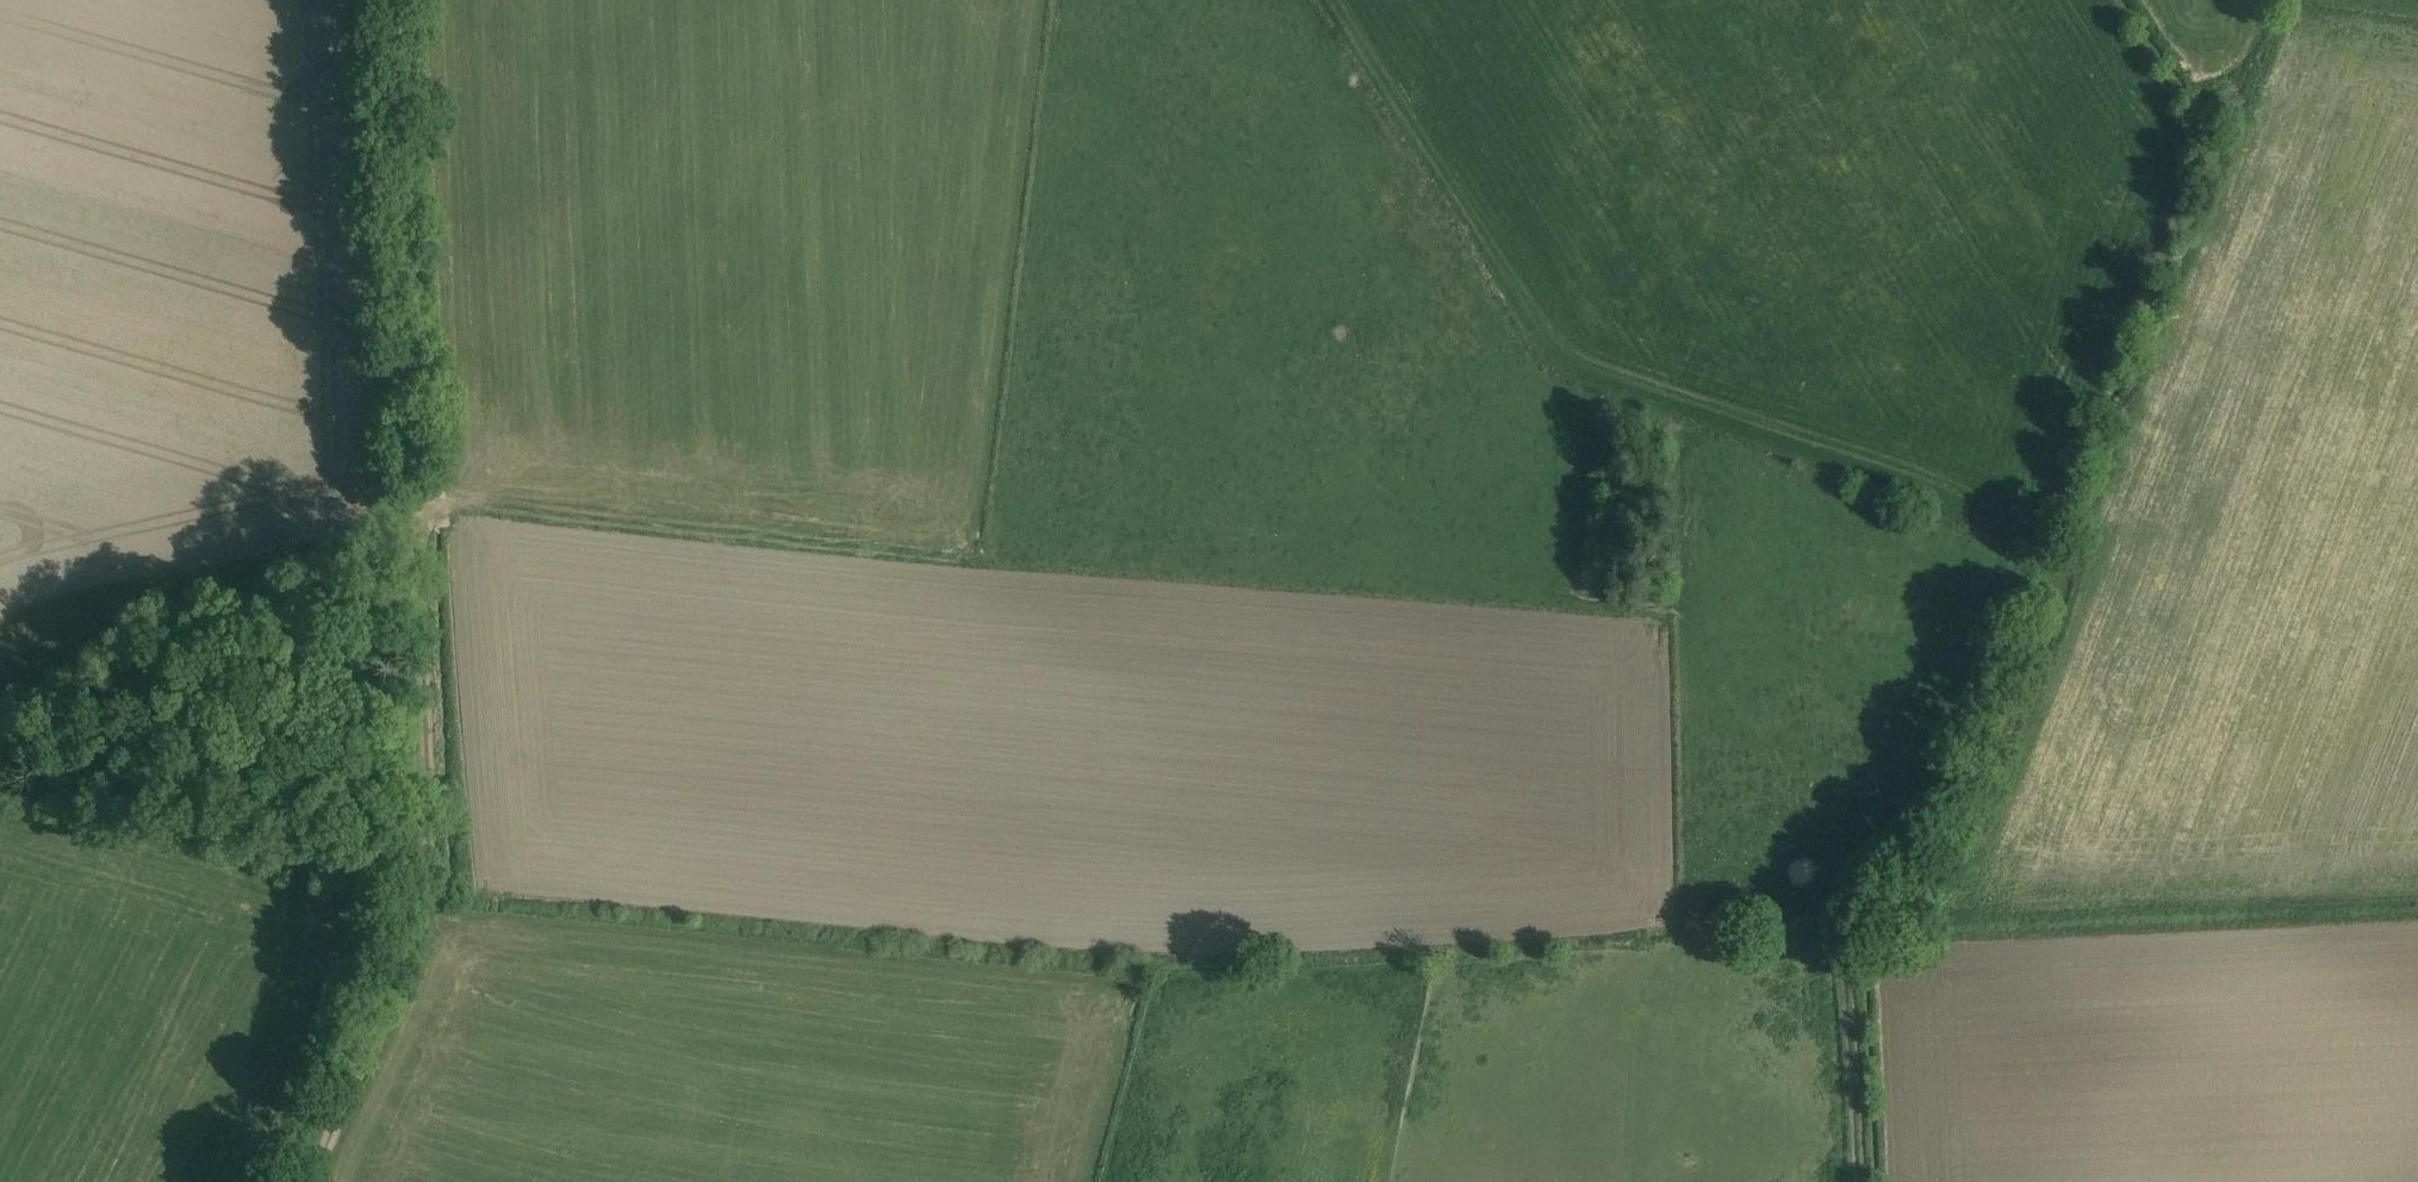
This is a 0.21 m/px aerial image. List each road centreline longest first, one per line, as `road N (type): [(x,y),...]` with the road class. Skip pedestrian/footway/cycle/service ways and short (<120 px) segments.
road 1 (track): [(401,0),(430,880),(420,925),(310,1181)]
road 2 (track): [(1860,1181),(1851,956),(1857,920),(1897,913),(1965,829),(2075,573)]

